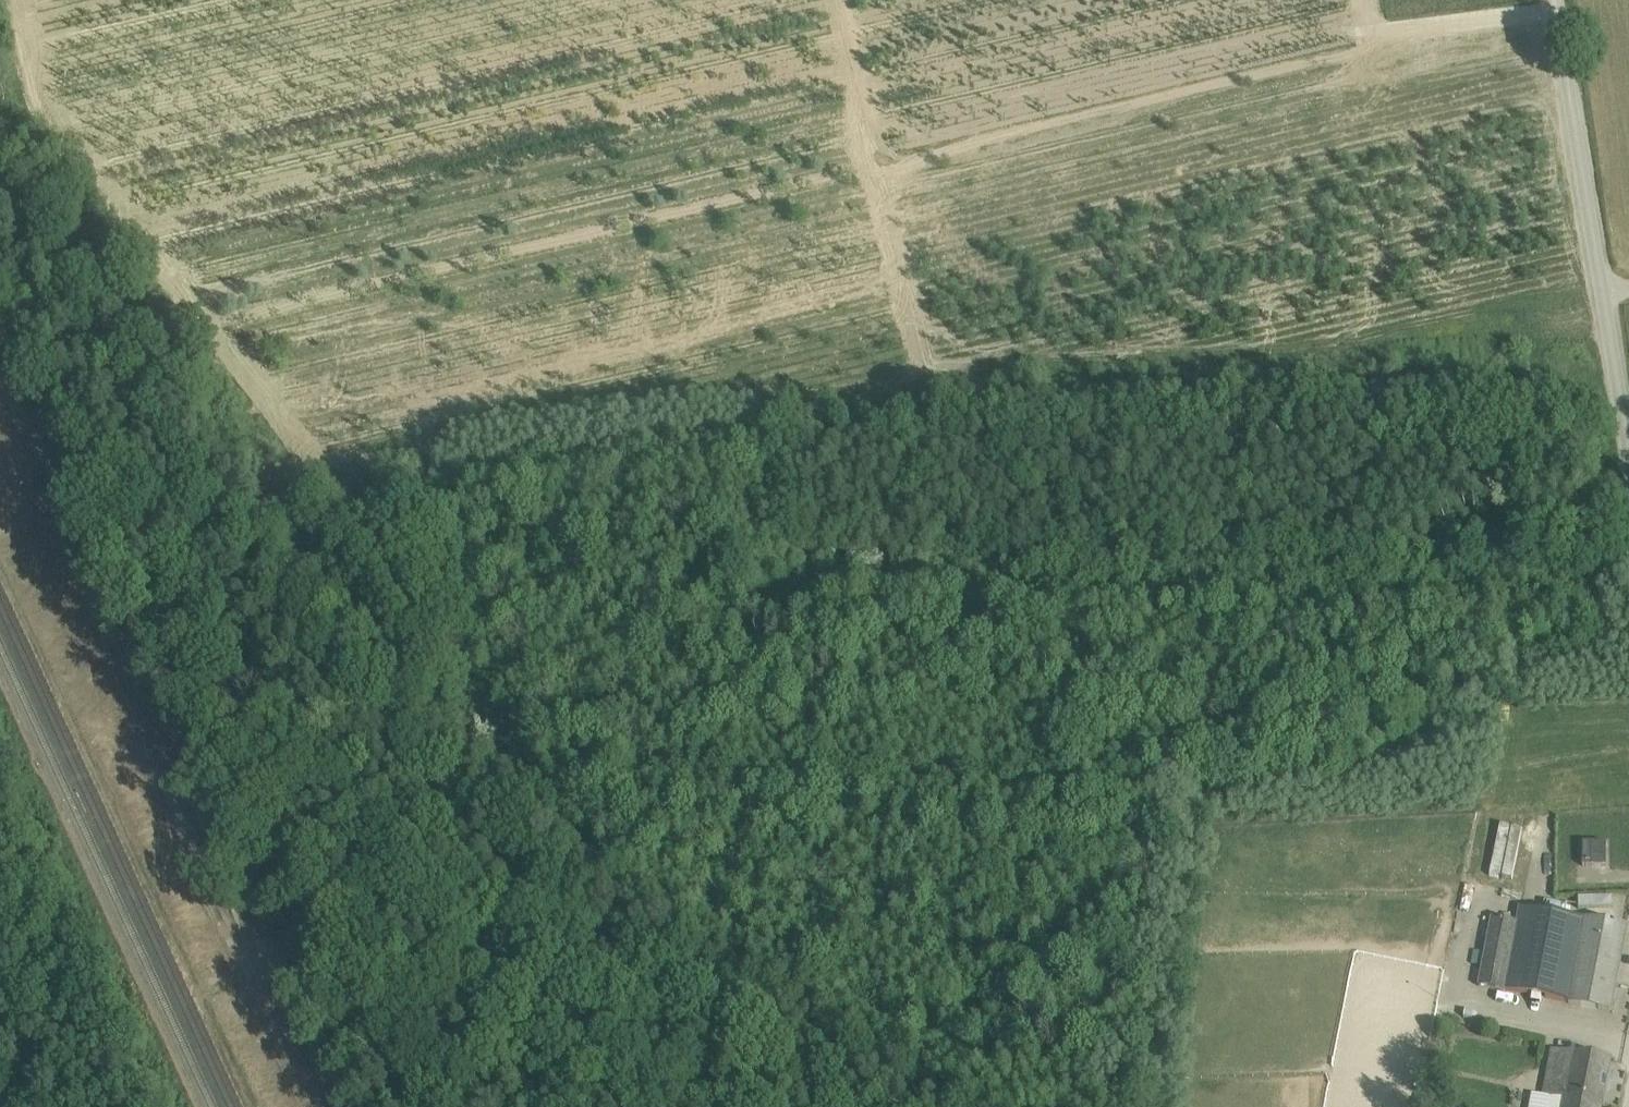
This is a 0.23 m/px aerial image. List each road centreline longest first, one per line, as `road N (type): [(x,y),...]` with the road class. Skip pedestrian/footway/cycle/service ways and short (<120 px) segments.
road 1 (unclassified): [(415,1106),(0,364)]
road 2 (unclassified): [(1628,415),(1558,0)]

